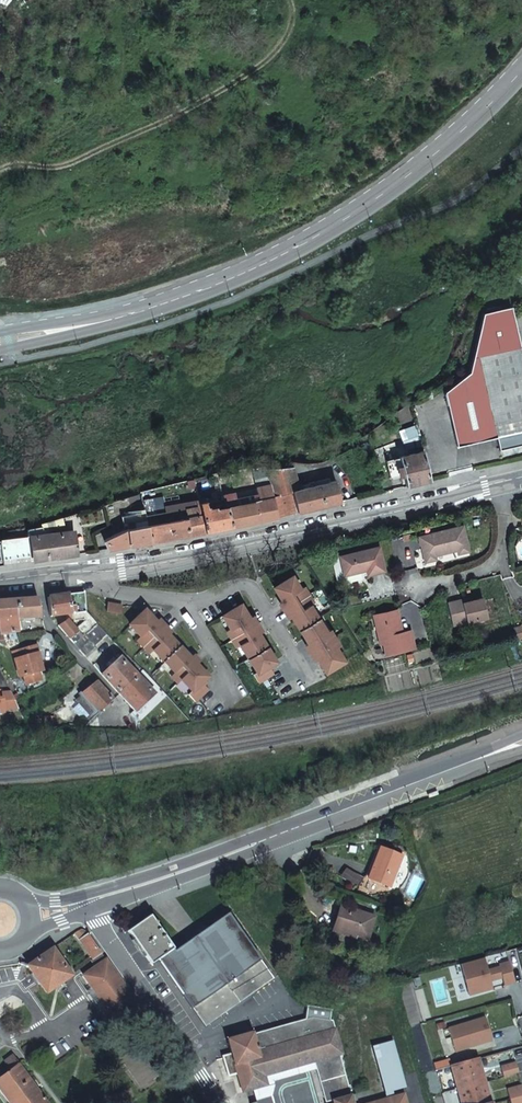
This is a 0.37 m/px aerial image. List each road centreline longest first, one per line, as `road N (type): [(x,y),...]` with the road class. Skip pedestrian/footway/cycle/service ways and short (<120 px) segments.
road 1 (secondary): [(521,72),(422,167),(312,241),(205,291),(0,341)]
road 2 (secondary): [(521,742),(89,900)]
road 3 (residential): [(499,482),(230,549),(95,571)]
road 4 (residential): [(89,900),(218,1102)]
road 5 (residential): [(410,586),(493,569),(504,545),(499,482)]
road 6 (residential): [(298,673),(249,589),(180,602)]

